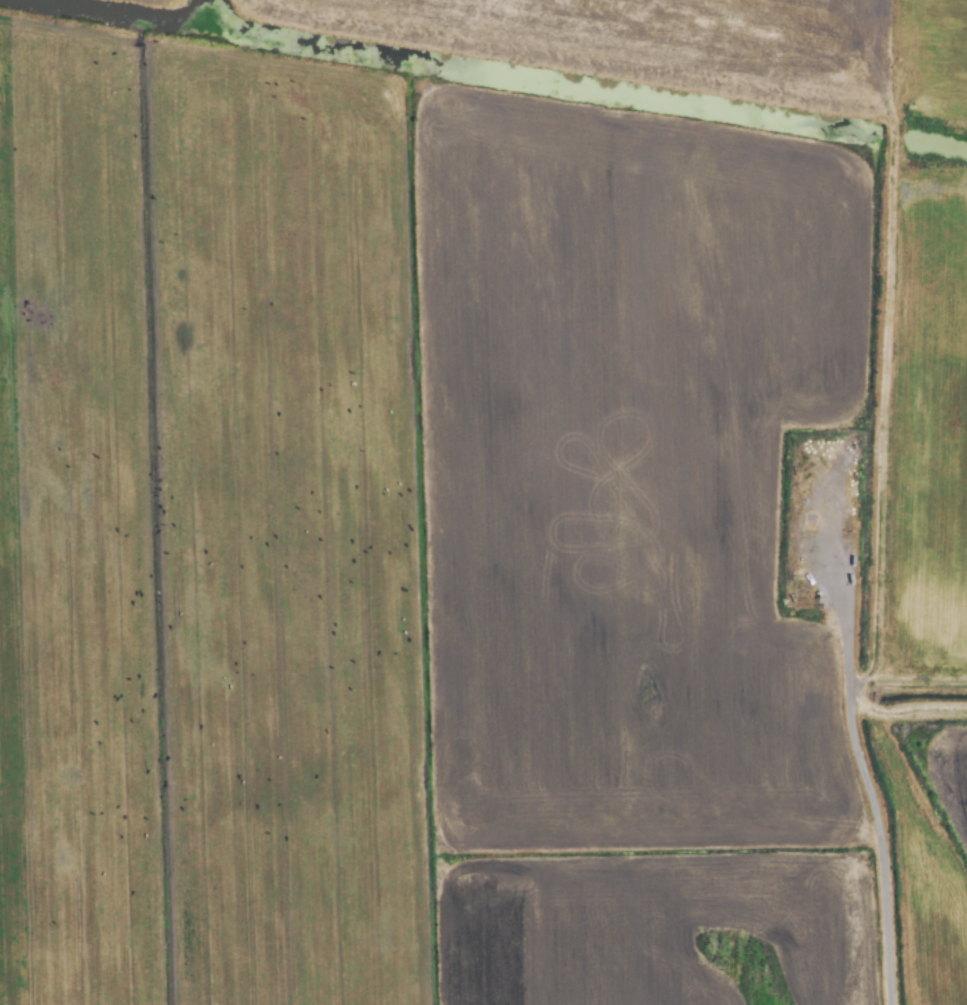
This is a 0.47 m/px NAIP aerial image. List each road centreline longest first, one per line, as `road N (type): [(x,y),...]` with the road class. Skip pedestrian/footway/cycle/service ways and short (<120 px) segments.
road 1 (track): [(889,1004),(879,829),(848,725),(853,696)]

